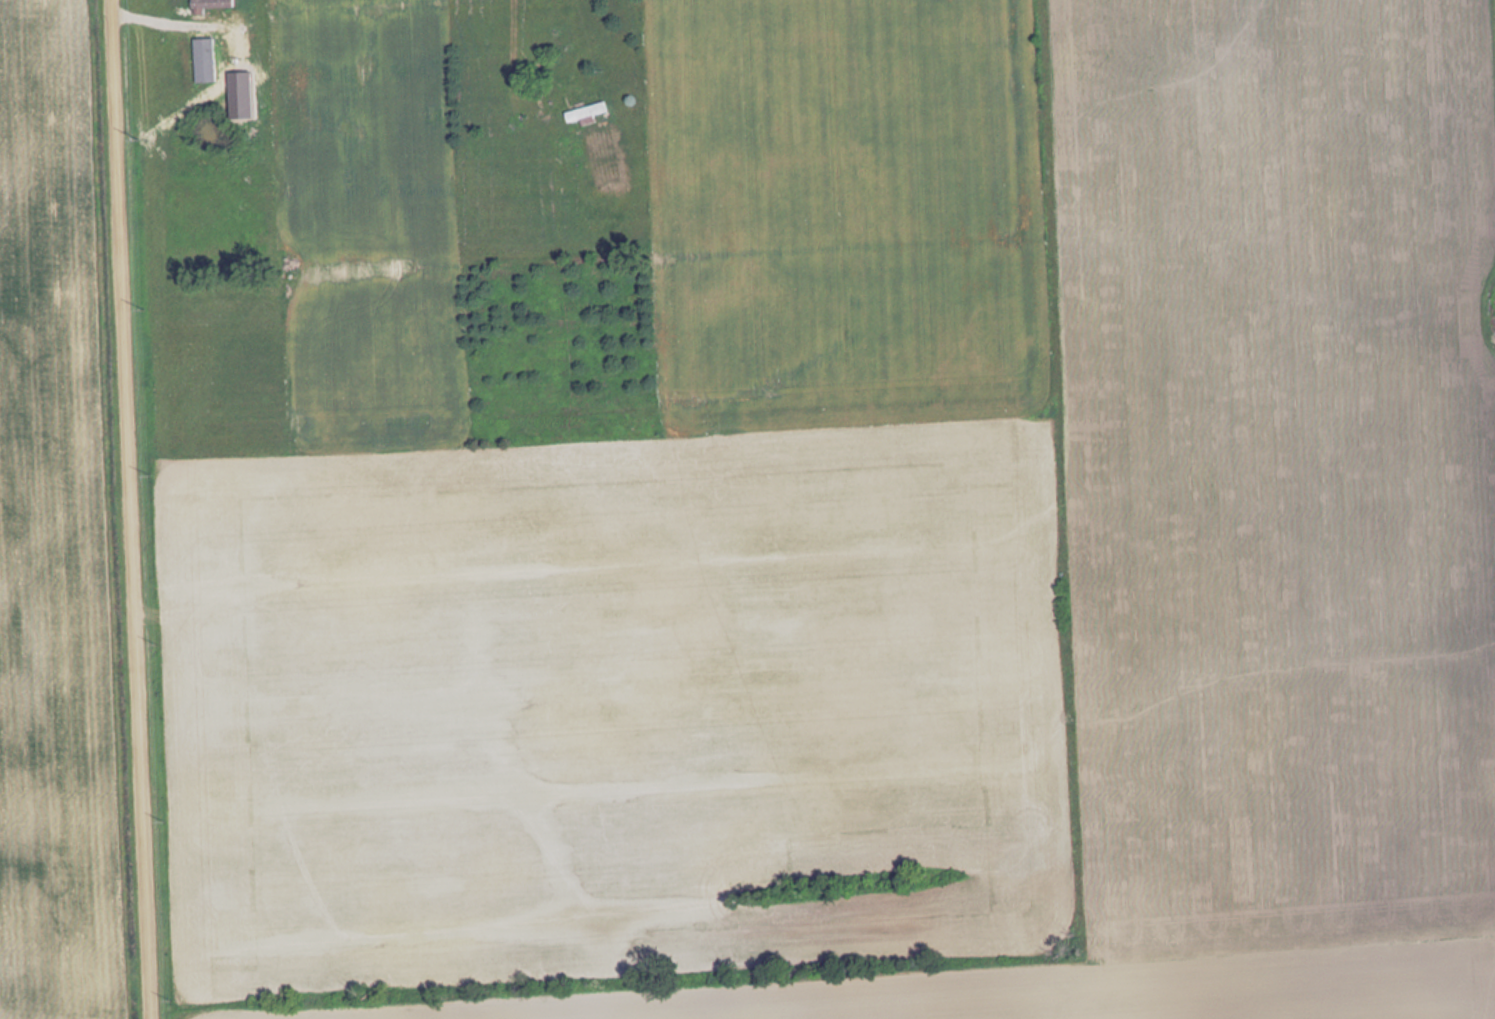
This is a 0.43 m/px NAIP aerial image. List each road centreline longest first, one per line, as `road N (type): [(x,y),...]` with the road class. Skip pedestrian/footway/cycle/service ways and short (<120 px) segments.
road 1 (residential): [(146,1018),(107,0)]

